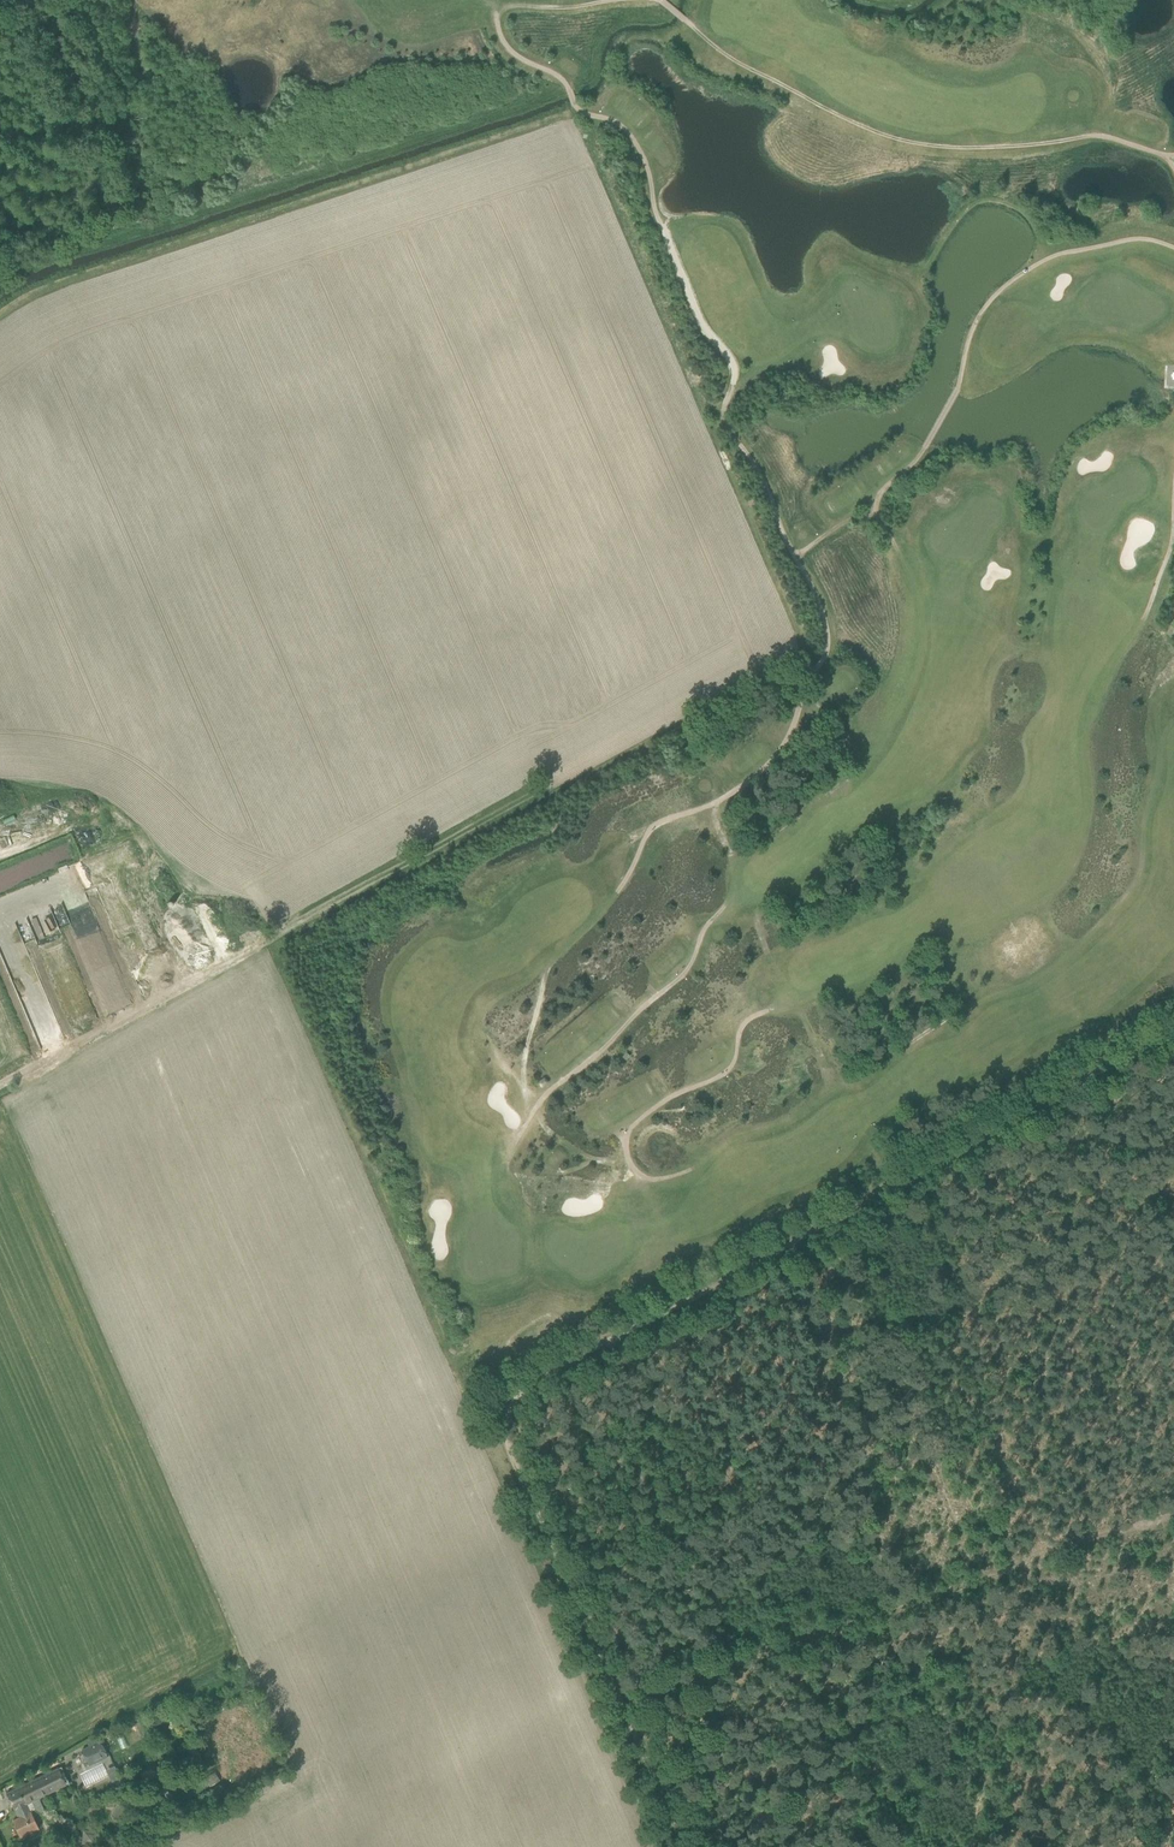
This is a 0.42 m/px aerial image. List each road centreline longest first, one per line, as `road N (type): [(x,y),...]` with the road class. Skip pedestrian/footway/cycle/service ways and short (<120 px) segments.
road 1 (track): [(1173,1031),(538,1367),(507,1392),(499,1411),(505,1432),(685,1846)]
road 2 (track): [(592,115),(593,152),(699,398),(722,414)]

